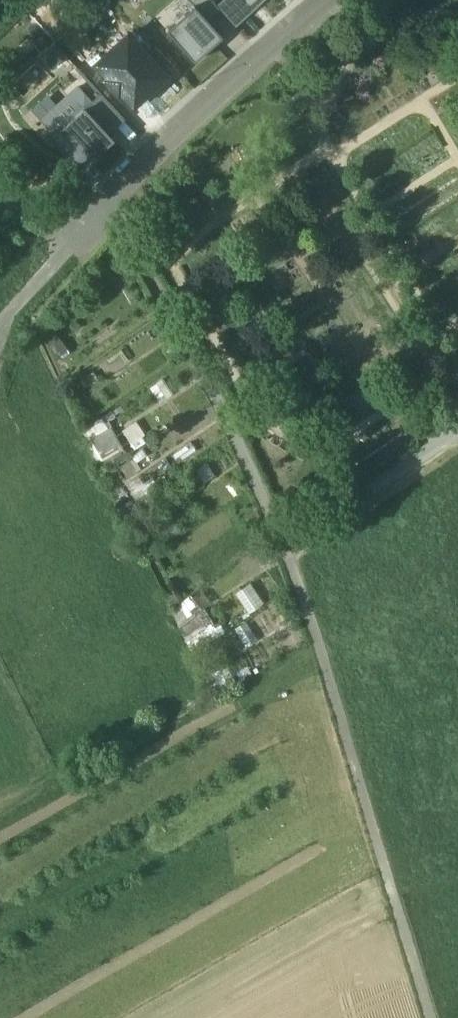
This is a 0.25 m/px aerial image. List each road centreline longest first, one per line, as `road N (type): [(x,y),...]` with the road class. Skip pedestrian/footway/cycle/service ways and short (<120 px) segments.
road 1 (track): [(281,548),(340,686),(441,1017)]
road 2 (track): [(114,196),(281,548)]
road 3 (residential): [(329,0),(153,148),(72,237)]

